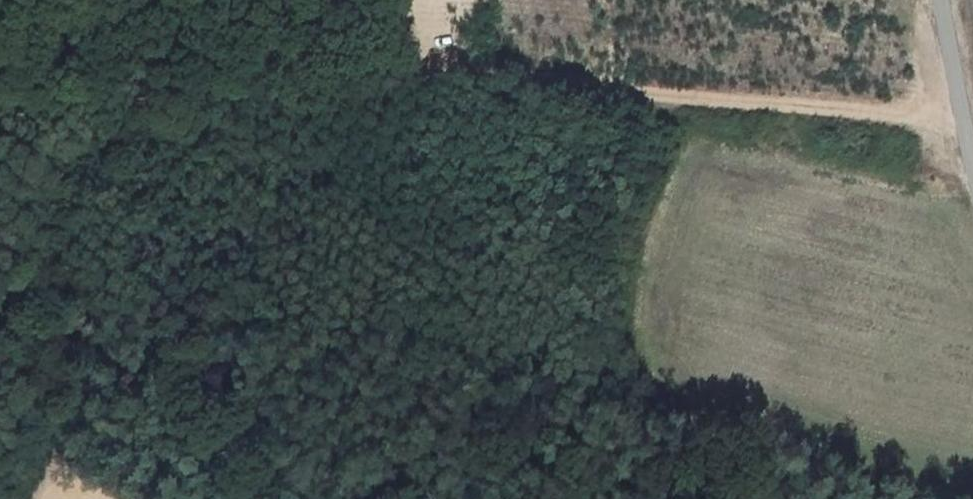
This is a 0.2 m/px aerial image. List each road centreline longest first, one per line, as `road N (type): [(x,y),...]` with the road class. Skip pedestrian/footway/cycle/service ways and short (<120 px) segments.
road 1 (track): [(961,128),(669,101),(435,66),(398,24),(396,0)]
road 2 (track): [(435,66),(397,88),(328,99),(224,92),(0,107)]
road 3 (unclassified): [(972,175),(939,0)]

